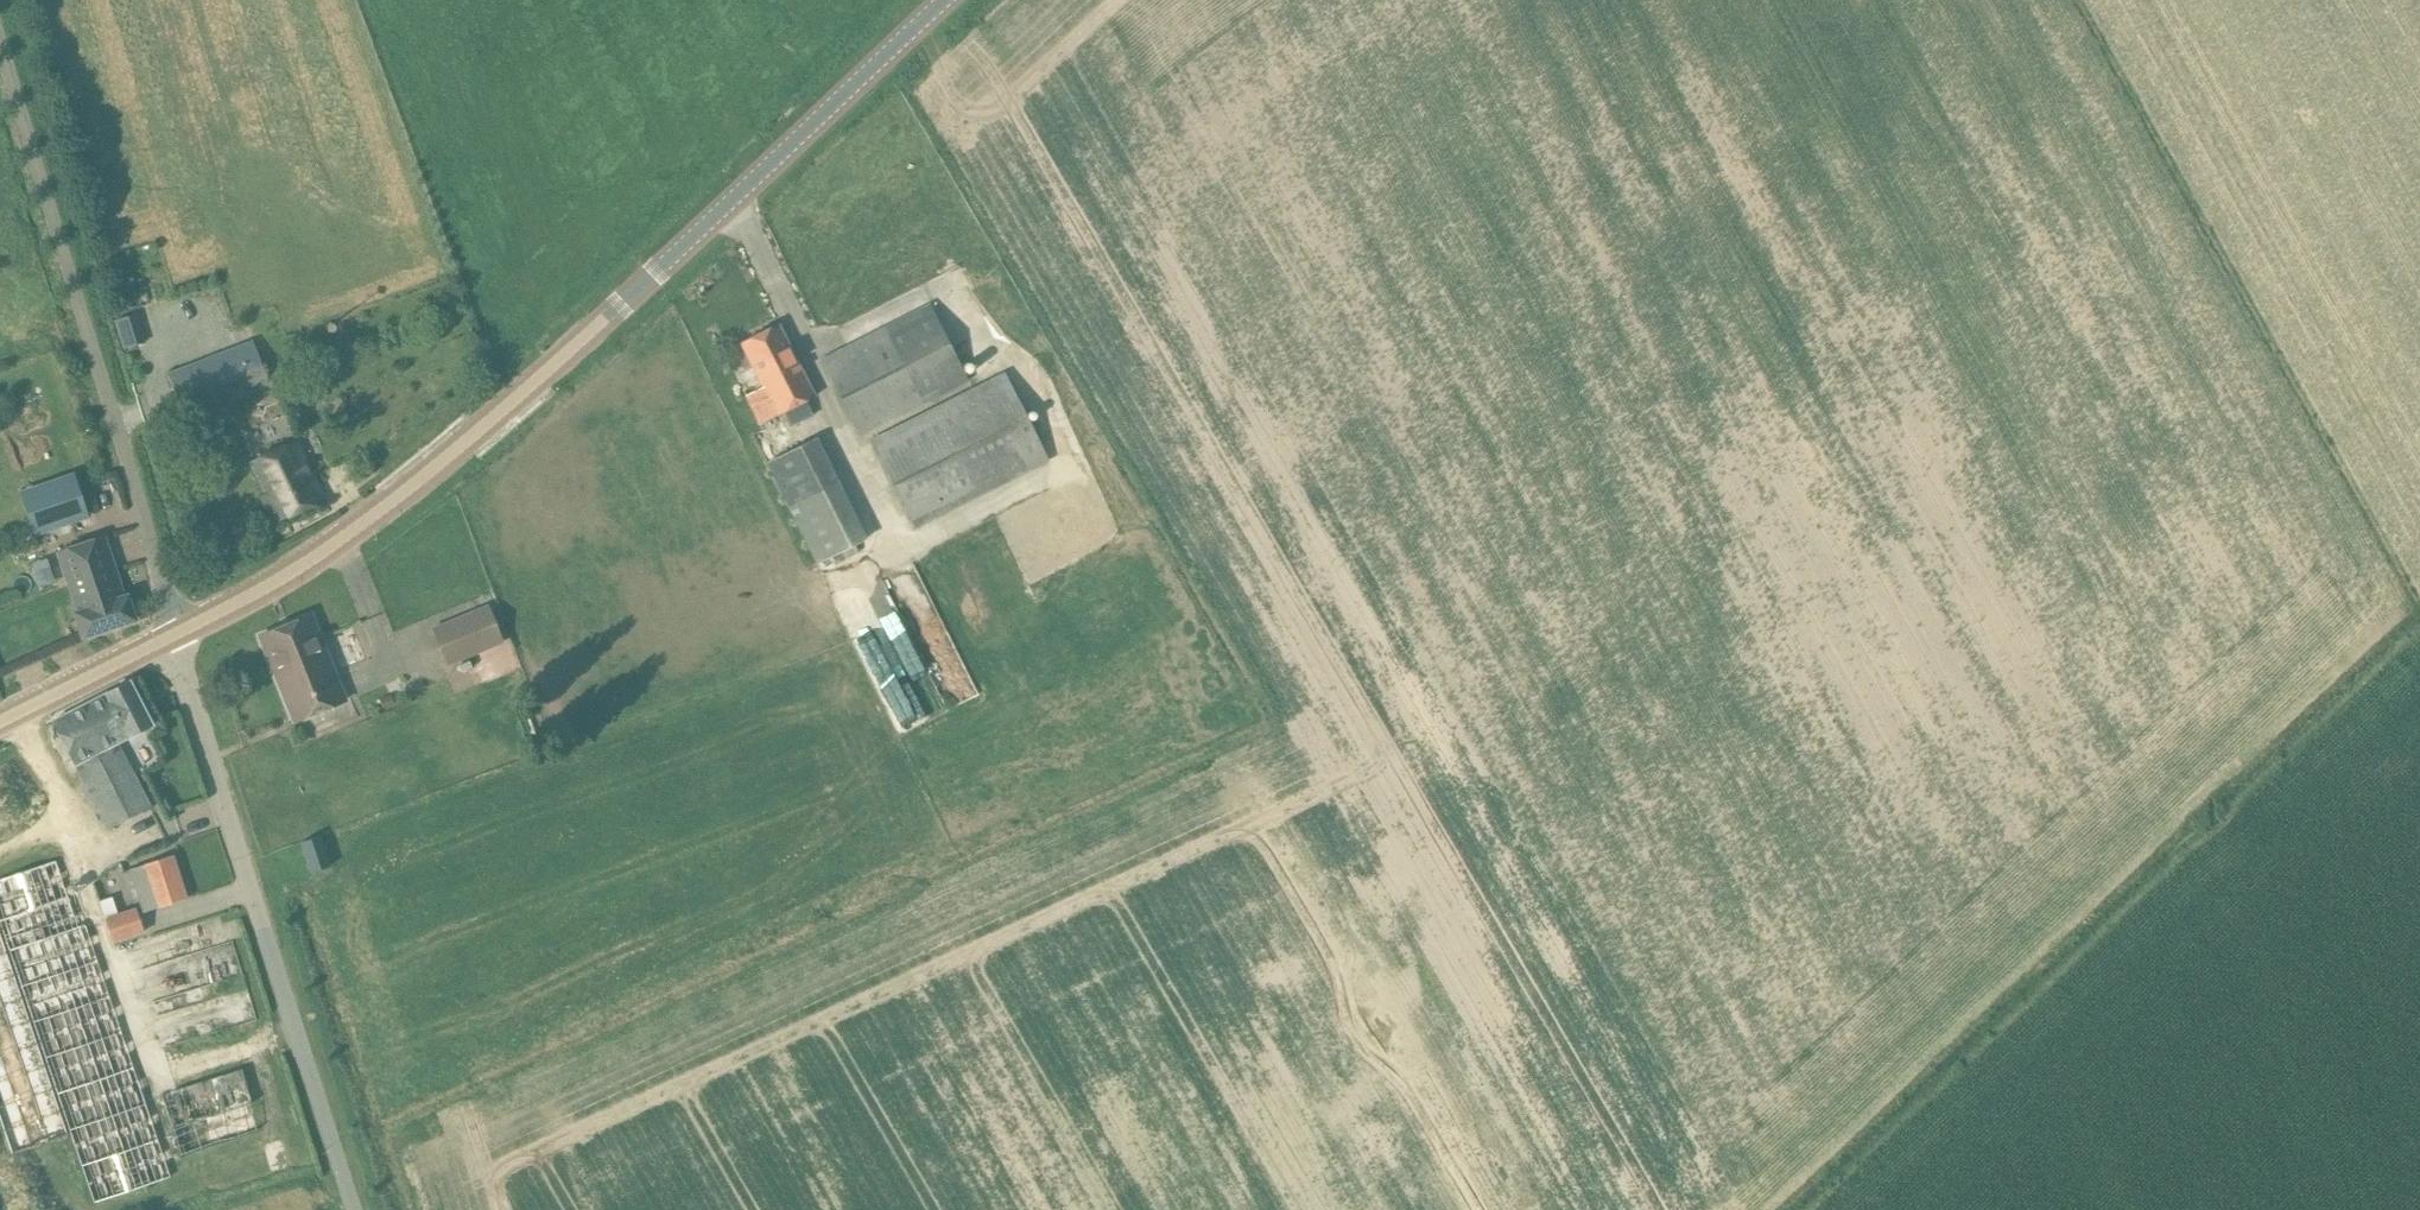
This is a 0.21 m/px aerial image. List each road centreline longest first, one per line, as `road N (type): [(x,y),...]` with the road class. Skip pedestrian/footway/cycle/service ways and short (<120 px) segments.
road 1 (secondary): [(174,635),(311,564),(455,455),(949,0)]
road 2 (unclassified): [(174,635),(0,47)]
road 3 (unclassified): [(352,1209),(174,635)]
road 4 (secondary): [(0,722),(174,635)]

